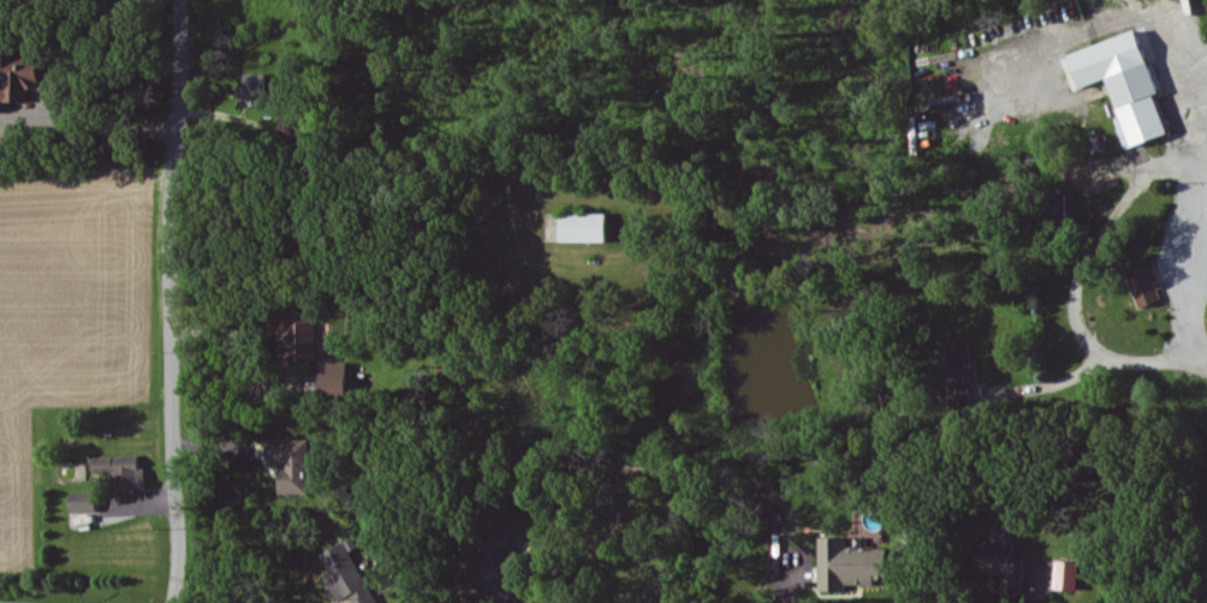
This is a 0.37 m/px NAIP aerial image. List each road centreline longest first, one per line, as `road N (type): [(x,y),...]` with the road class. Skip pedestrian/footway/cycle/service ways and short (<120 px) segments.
road 1 (residential): [(175,602),(173,233),(183,0)]

